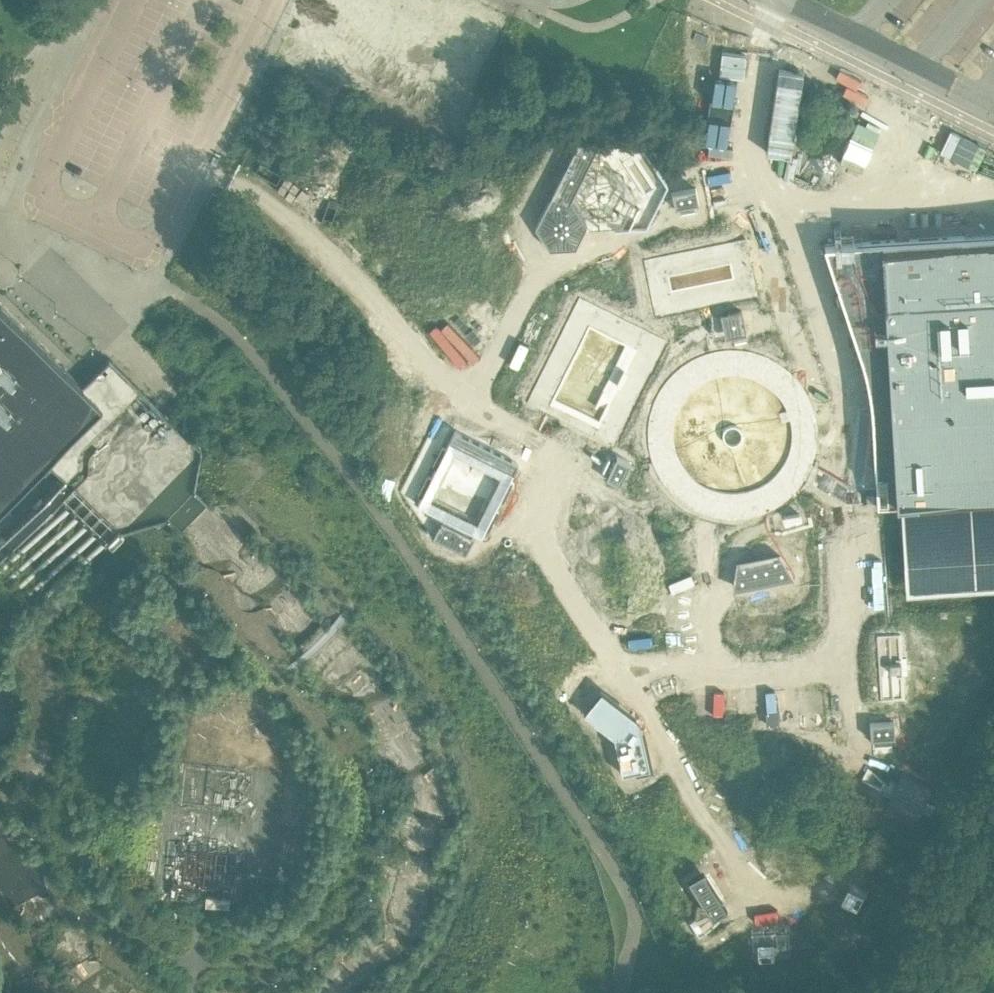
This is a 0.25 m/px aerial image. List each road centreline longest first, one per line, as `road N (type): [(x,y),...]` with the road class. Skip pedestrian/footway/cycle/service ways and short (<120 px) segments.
road 1 (unclassified): [(993,114),(773,0)]

